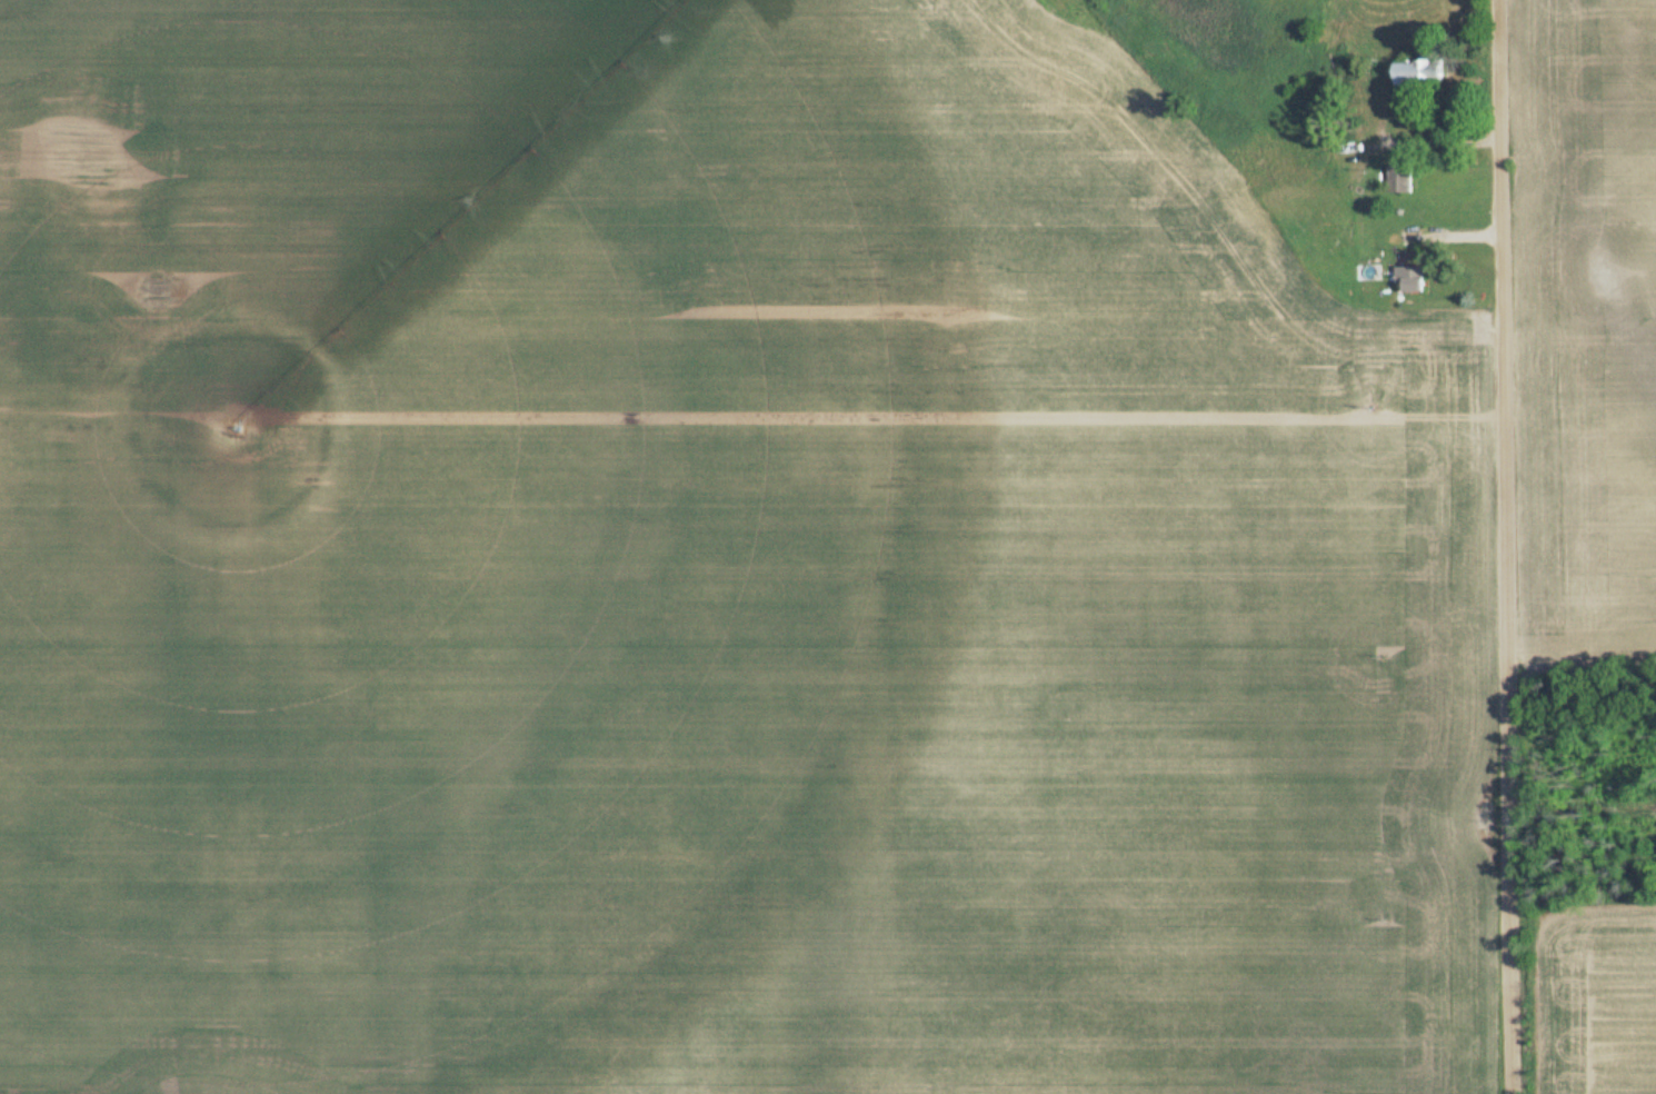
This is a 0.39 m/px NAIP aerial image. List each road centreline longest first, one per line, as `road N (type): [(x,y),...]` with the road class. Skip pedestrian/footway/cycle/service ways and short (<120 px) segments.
road 1 (residential): [(1511,1093),(1500,0)]

